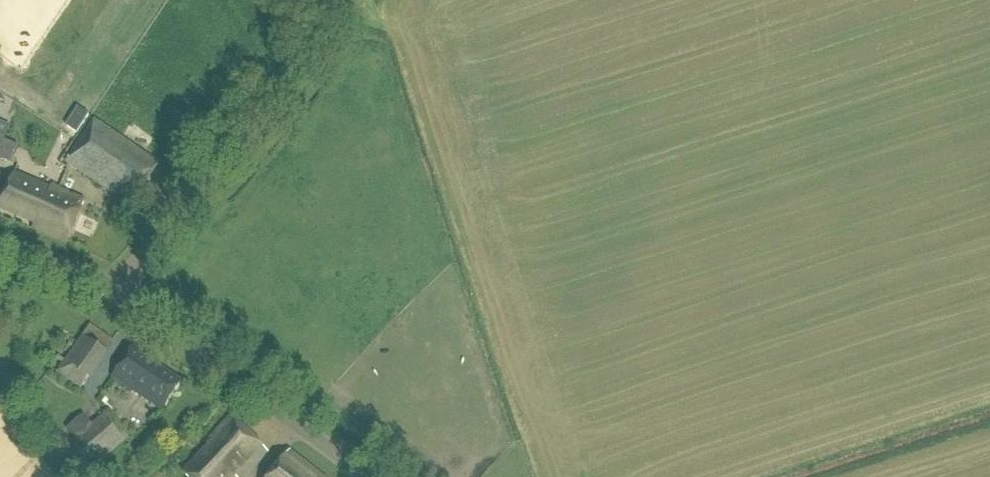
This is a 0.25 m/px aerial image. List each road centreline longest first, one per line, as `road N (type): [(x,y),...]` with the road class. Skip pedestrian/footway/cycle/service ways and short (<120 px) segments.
road 1 (unclassified): [(117,291),(351,0)]
road 2 (unclassified): [(365,476),(117,291)]
road 3 (unclassified): [(0,243),(117,291)]

